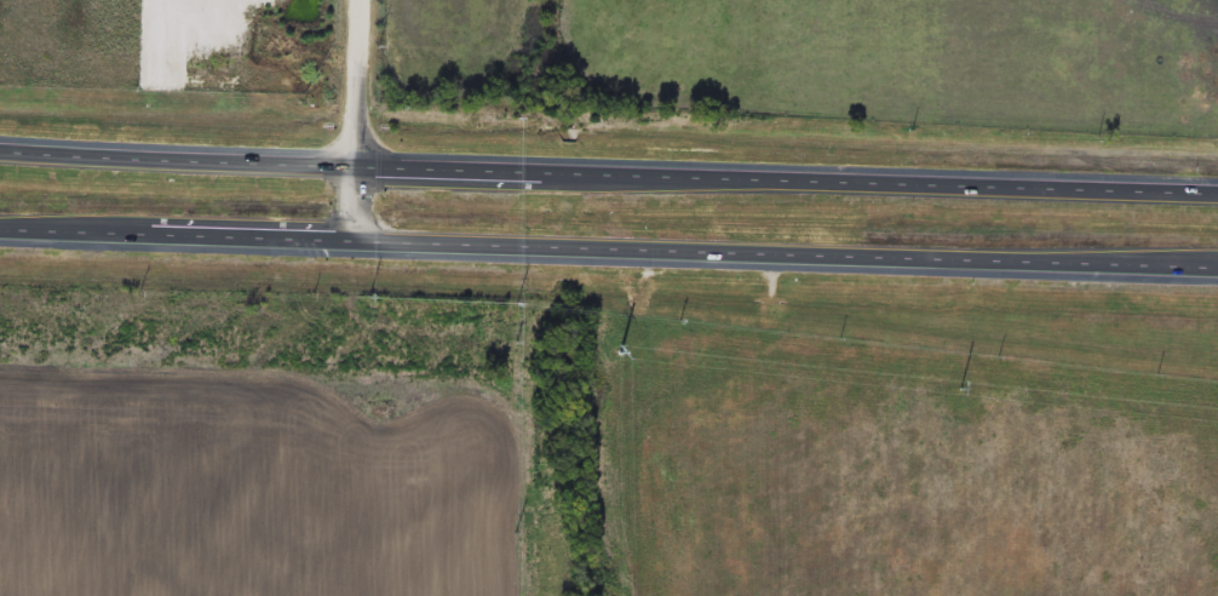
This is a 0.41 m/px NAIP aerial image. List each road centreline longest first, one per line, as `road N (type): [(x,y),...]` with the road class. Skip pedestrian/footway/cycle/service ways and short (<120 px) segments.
road 1 (trunk): [(1217,175),(0,136)]
road 2 (trunk): [(0,235),(1217,270)]
road 3 (residential): [(355,148),(362,0)]

